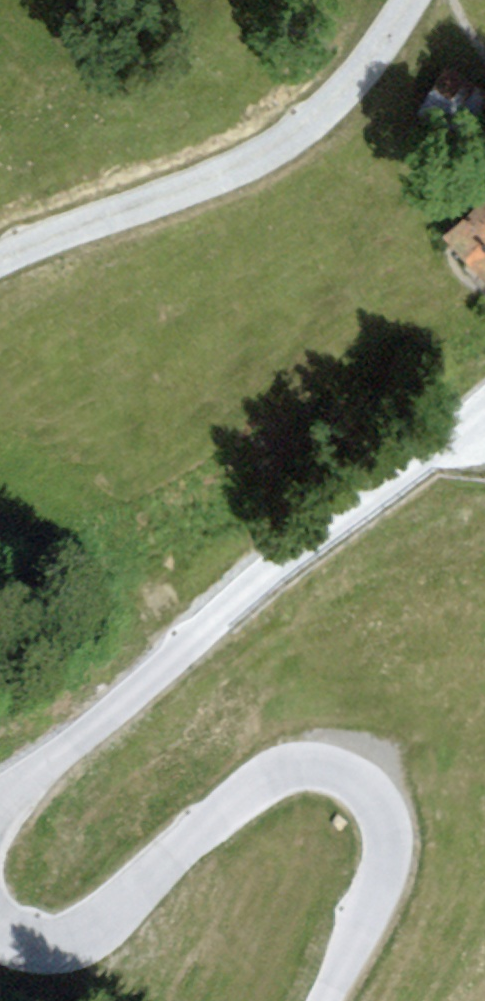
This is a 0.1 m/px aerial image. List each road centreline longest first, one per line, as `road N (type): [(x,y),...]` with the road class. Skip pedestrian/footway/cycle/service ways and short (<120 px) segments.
road 1 (track): [(0,924),(19,939),(59,942),(106,918),(260,783),(300,766),(346,770),(377,795),(390,828),(391,868),(327,1000)]
road 2 (track): [(484,414),(297,551),(0,806)]
road 3 (track): [(0,253),(271,152),(344,92),(419,0)]

